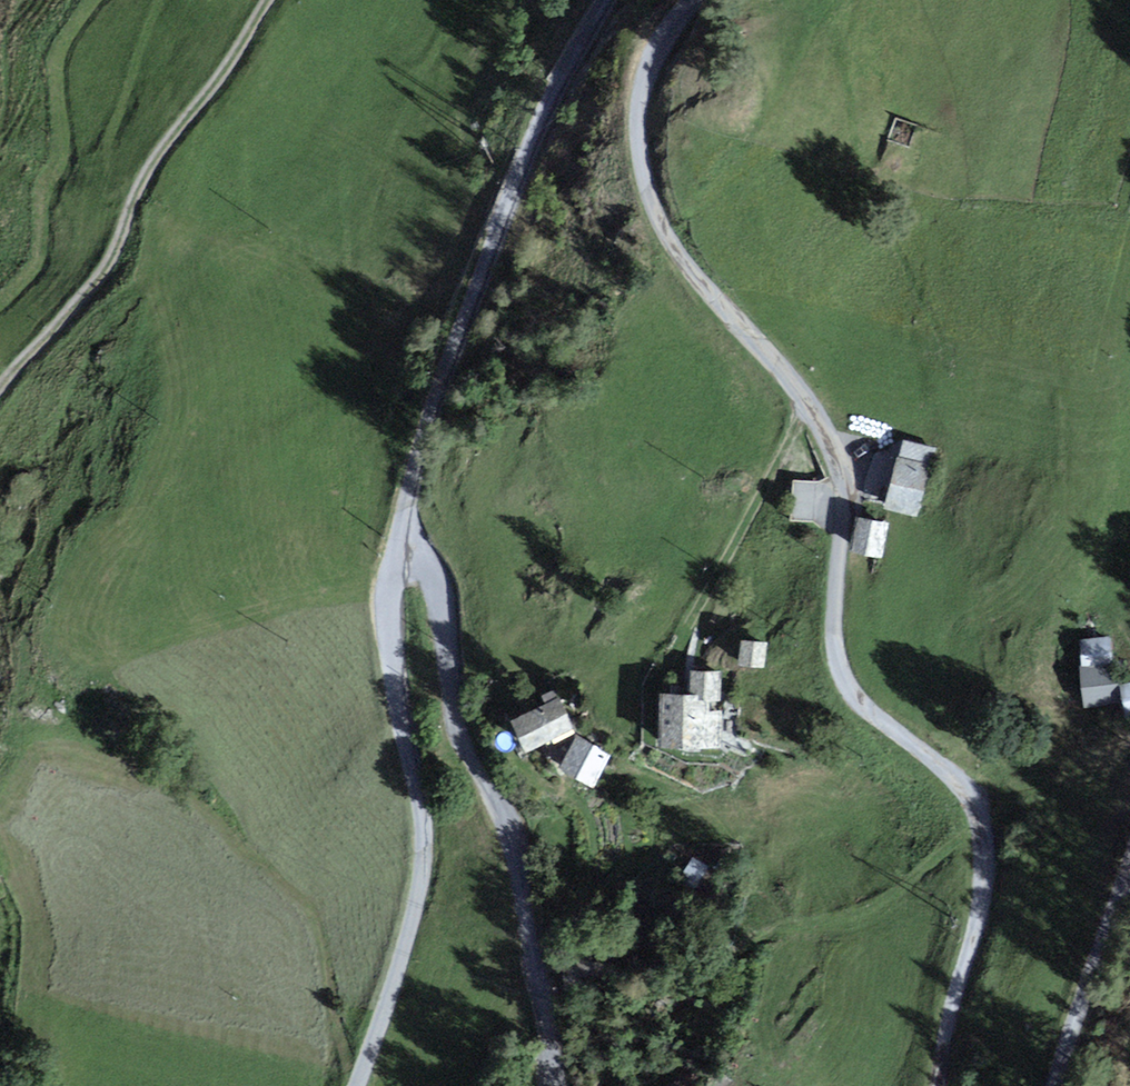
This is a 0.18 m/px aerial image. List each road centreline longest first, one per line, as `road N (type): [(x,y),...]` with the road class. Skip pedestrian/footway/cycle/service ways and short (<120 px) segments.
road 1 (residential): [(704,0),(666,41),(638,109),(644,179),(674,249),(815,410),(850,483),(837,623),(846,673),(870,714),(972,796),(987,840),(989,915),(954,1014),(944,1085)]
road 2 (residential): [(401,549),(428,431),(543,127),(611,0)]
road 3 (residential): [(401,549),(432,571),(449,600),(466,752),(505,825),(572,1085)]
road 4 (residential): [(359,1085),(423,903),(430,823),(392,657),(401,549)]
road 5 (track): [(266,0),(149,170),(112,260),(0,393)]
road 6 (residential): [(1059,1085),(1129,879)]

